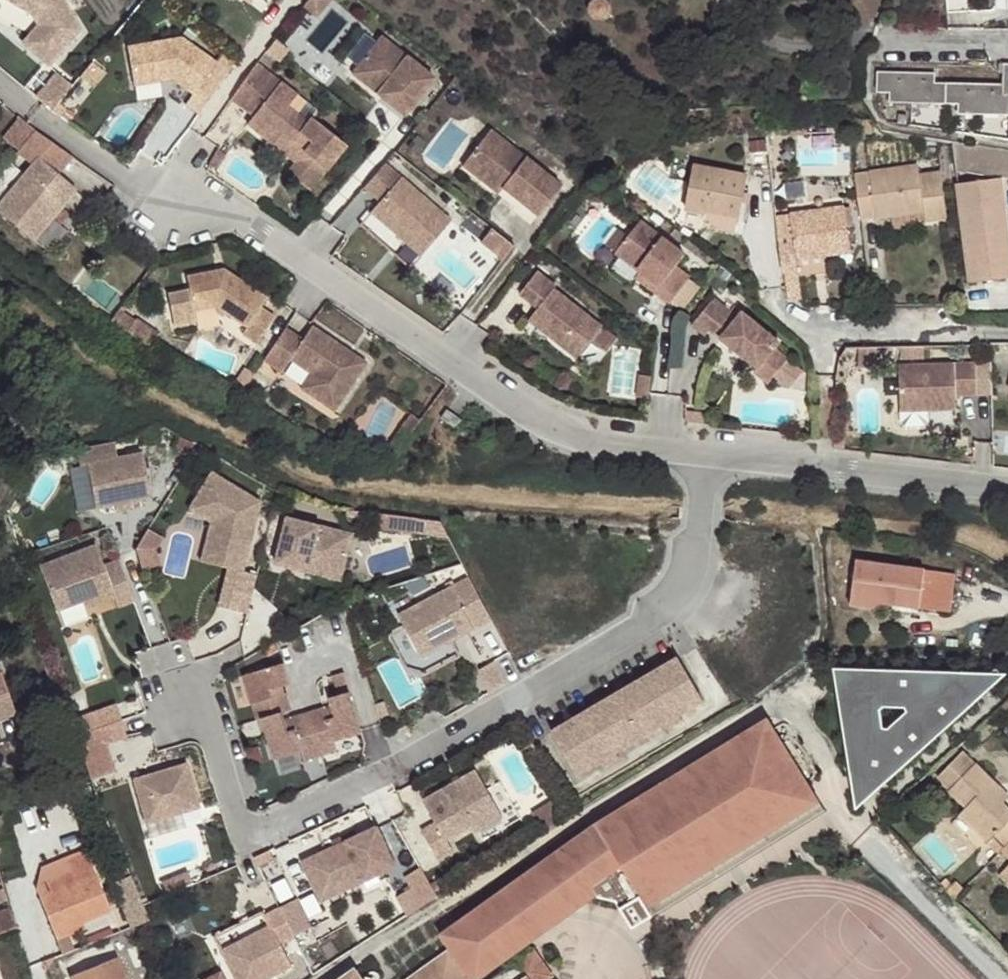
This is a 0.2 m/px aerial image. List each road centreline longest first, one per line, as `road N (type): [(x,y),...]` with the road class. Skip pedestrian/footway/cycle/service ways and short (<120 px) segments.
road 1 (residential): [(0,88),(123,178),(196,193),(551,432),(715,457)]
road 2 (residential): [(193,698),(247,832),(629,641),(679,601),(715,457)]
road 3 (residential): [(715,457),(1007,488)]
road 4 (residential): [(1007,329),(821,334),(766,289)]
road 5 (residential): [(1007,41),(877,40)]

